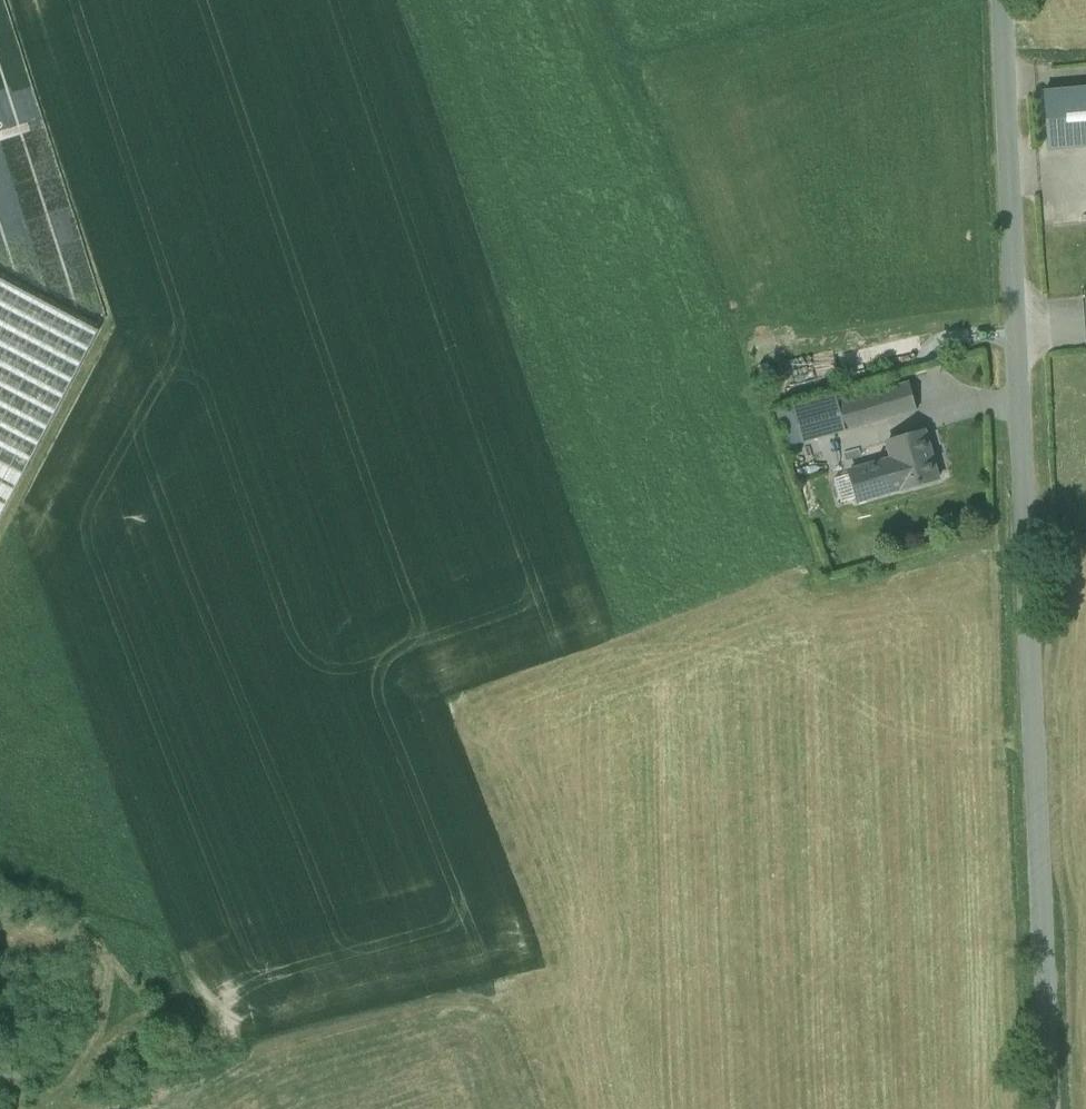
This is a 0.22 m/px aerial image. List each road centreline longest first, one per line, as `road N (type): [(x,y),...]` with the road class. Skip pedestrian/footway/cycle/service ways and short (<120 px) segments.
road 1 (tertiary): [(1048,1108),(1002,0)]

